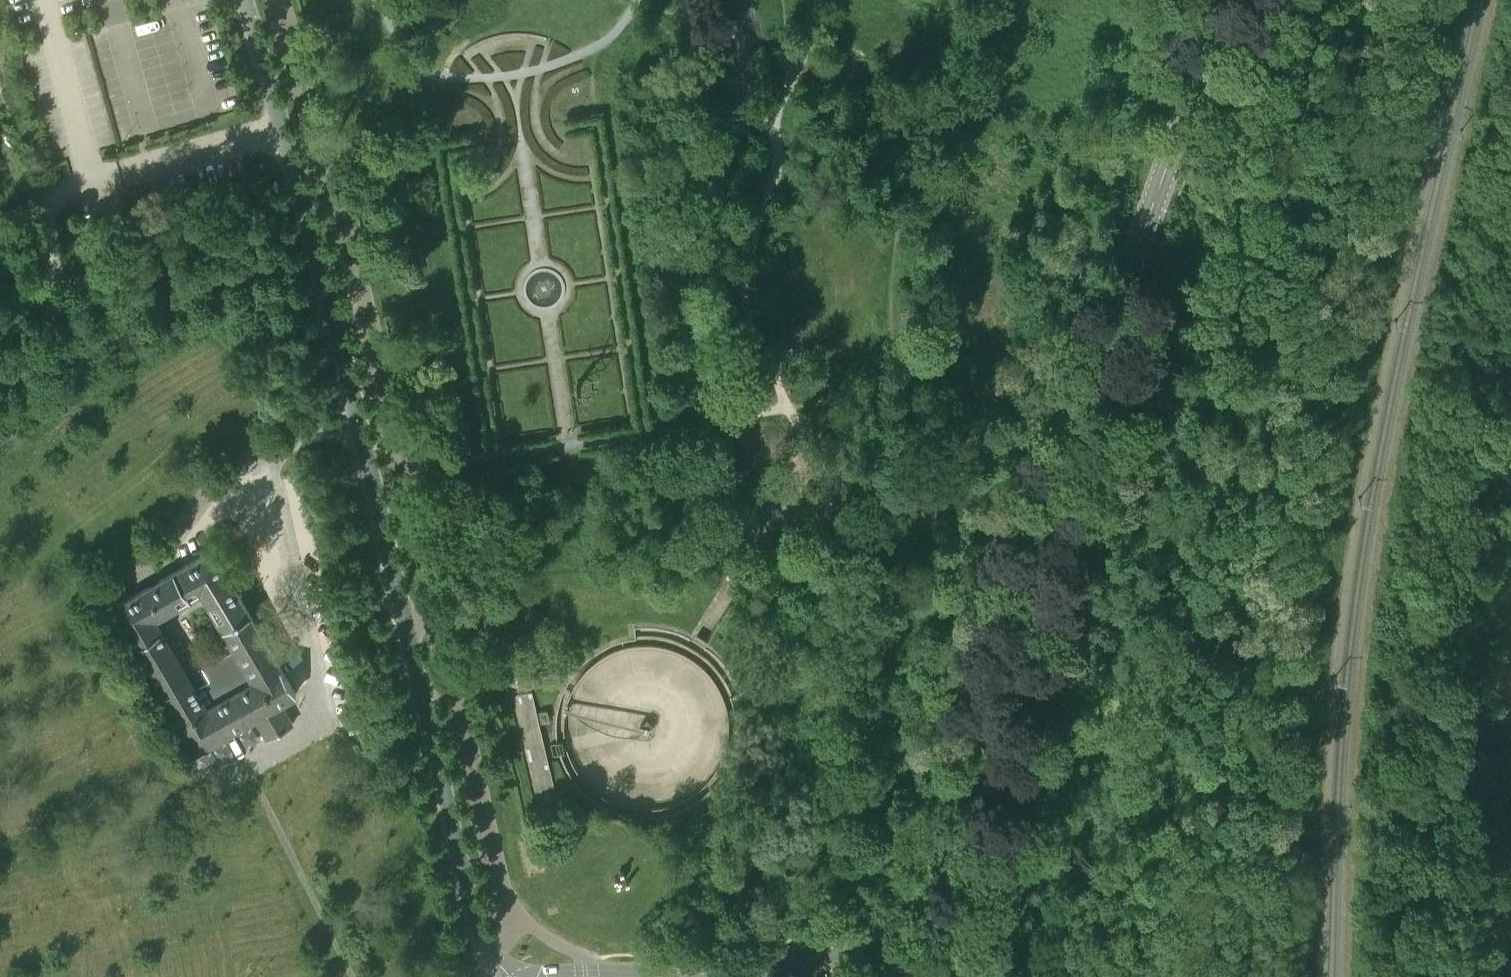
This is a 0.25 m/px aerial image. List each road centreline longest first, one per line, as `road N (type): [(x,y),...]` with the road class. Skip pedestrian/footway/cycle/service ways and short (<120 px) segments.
road 1 (tertiary): [(749,976),(826,950),(874,919),(923,875),(960,820),(988,750),(1063,450),(1227,0)]
road 2 (residential): [(512,976),(480,939),(470,906),(309,214),(248,0)]
road 3 (tertiary): [(662,976),(536,976)]

